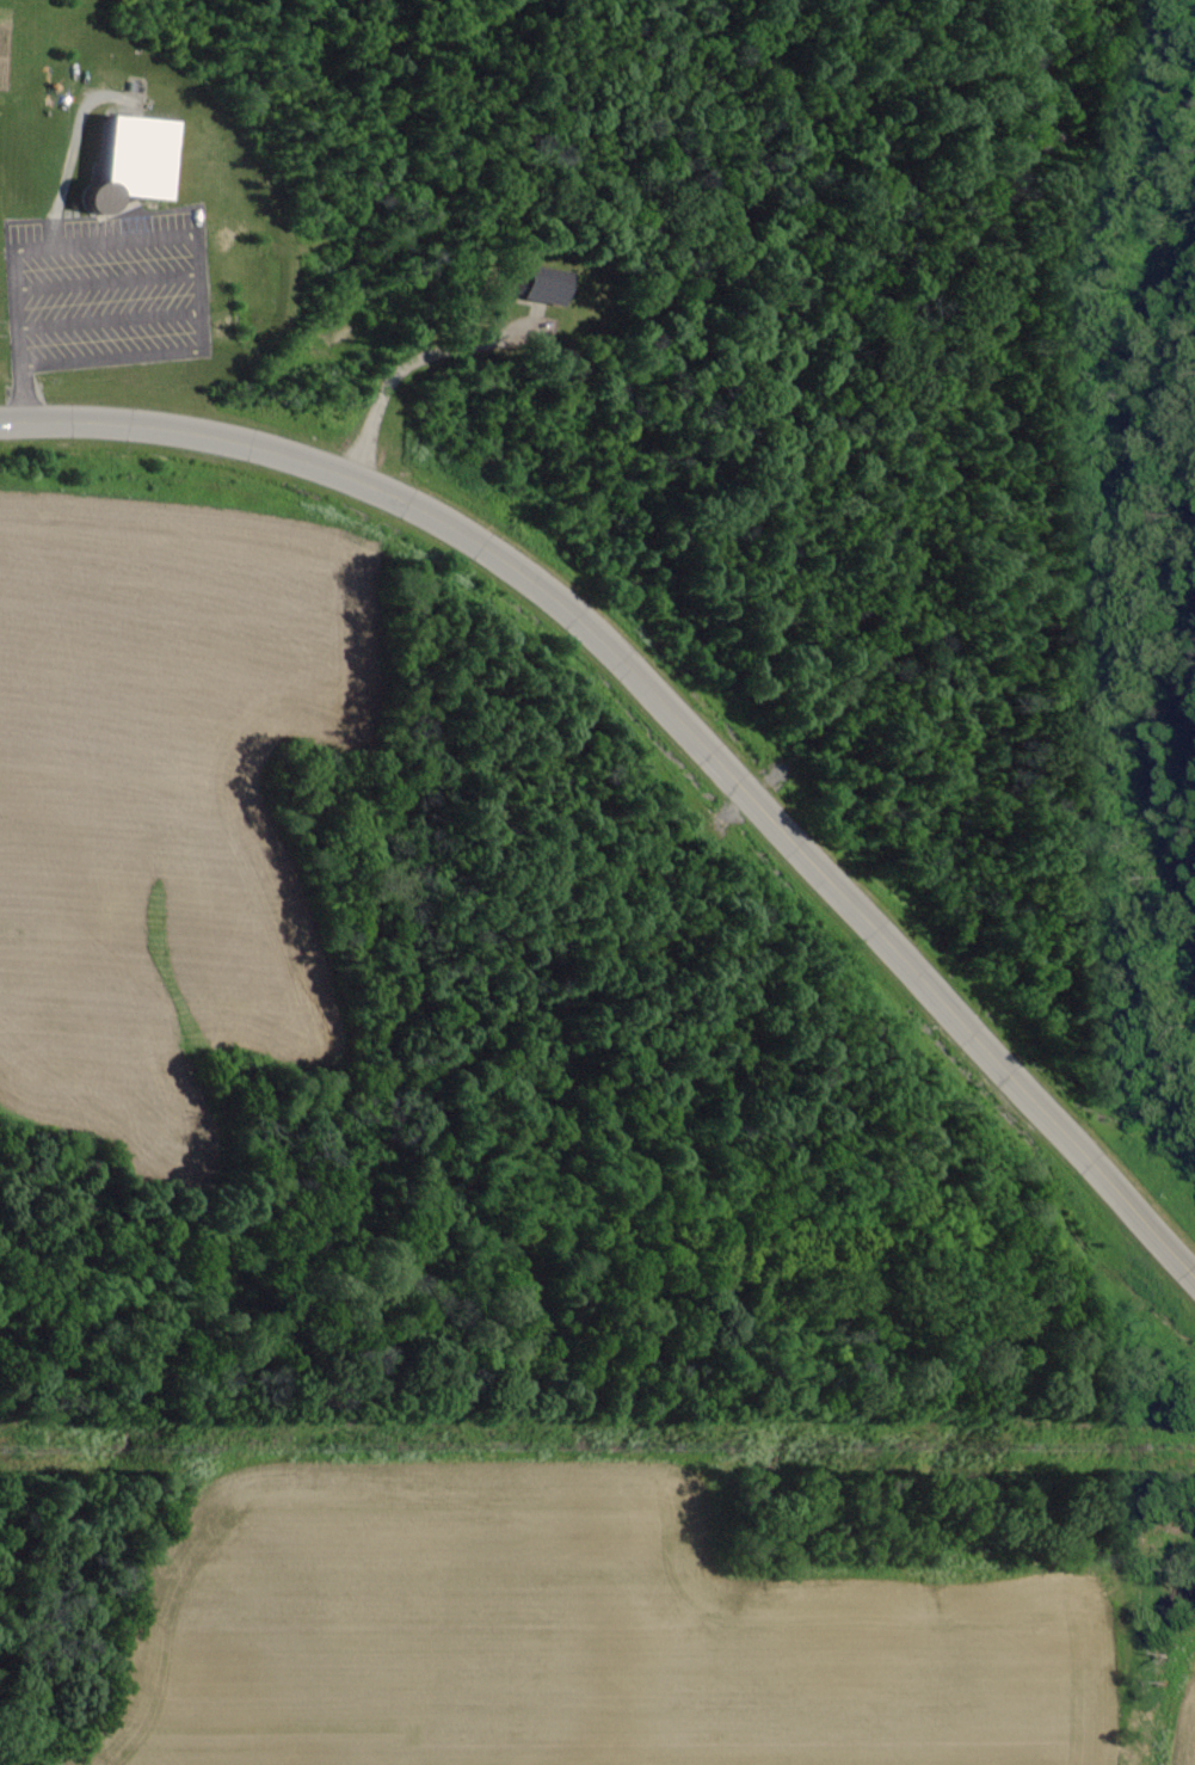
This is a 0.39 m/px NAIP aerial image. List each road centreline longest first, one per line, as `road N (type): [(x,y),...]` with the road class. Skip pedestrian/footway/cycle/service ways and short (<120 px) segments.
road 1 (tertiary): [(1194,1271),(587,621),(511,561),(437,512),(252,442),(101,420),(0,421)]

